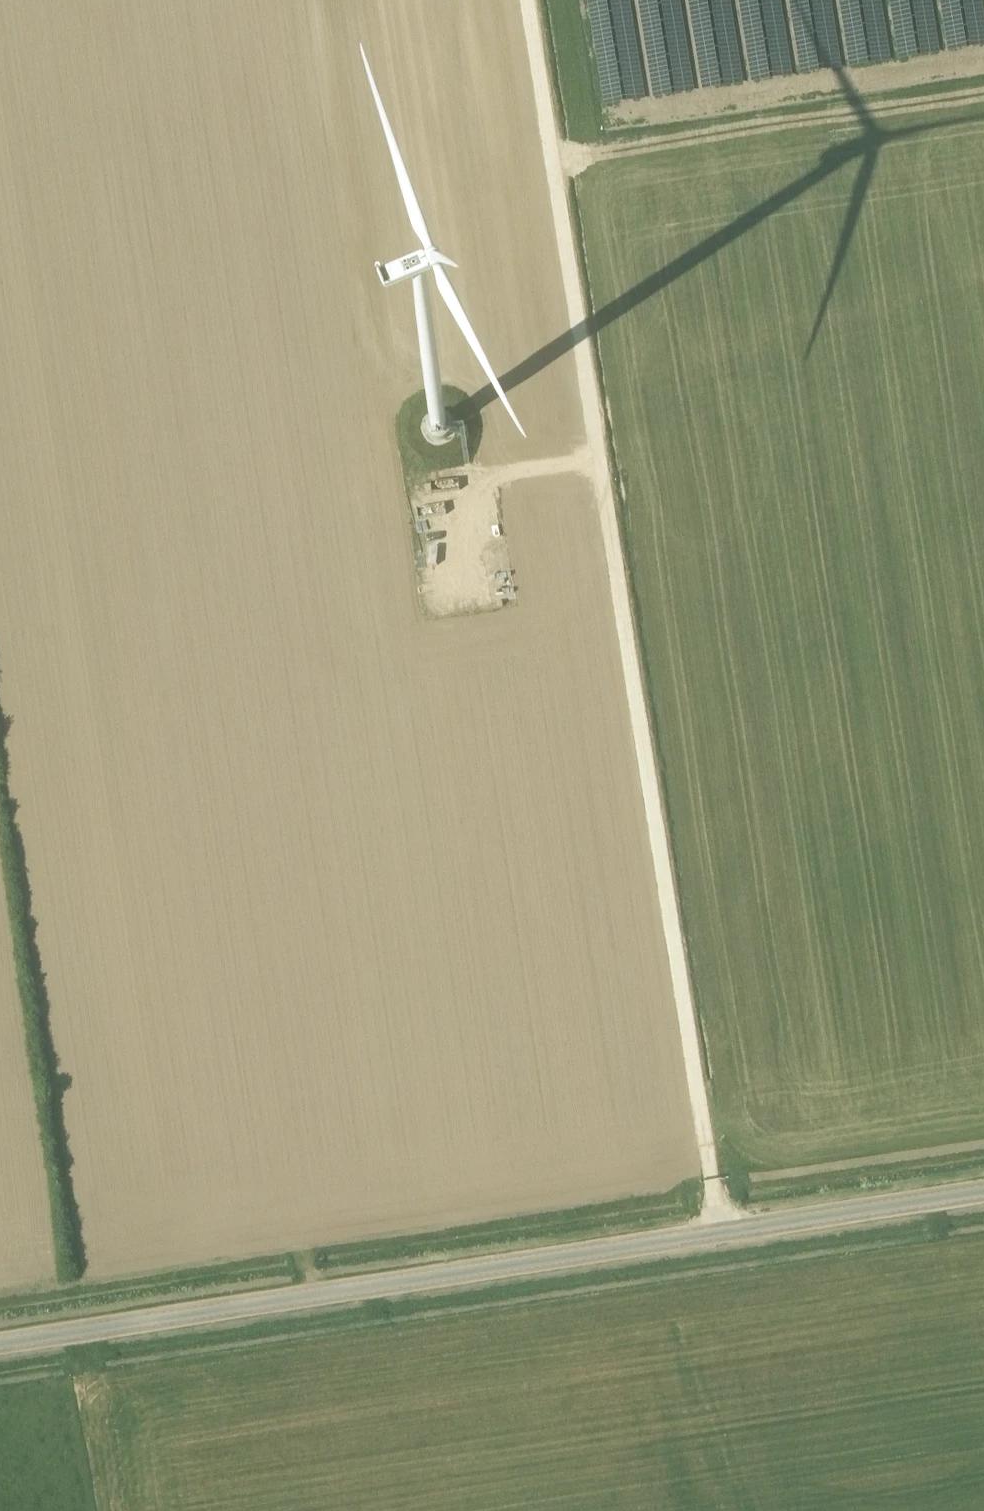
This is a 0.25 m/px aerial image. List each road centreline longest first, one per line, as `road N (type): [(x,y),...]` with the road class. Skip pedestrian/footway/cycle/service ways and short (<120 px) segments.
road 1 (tertiary): [(0,1345),(983,1193)]

